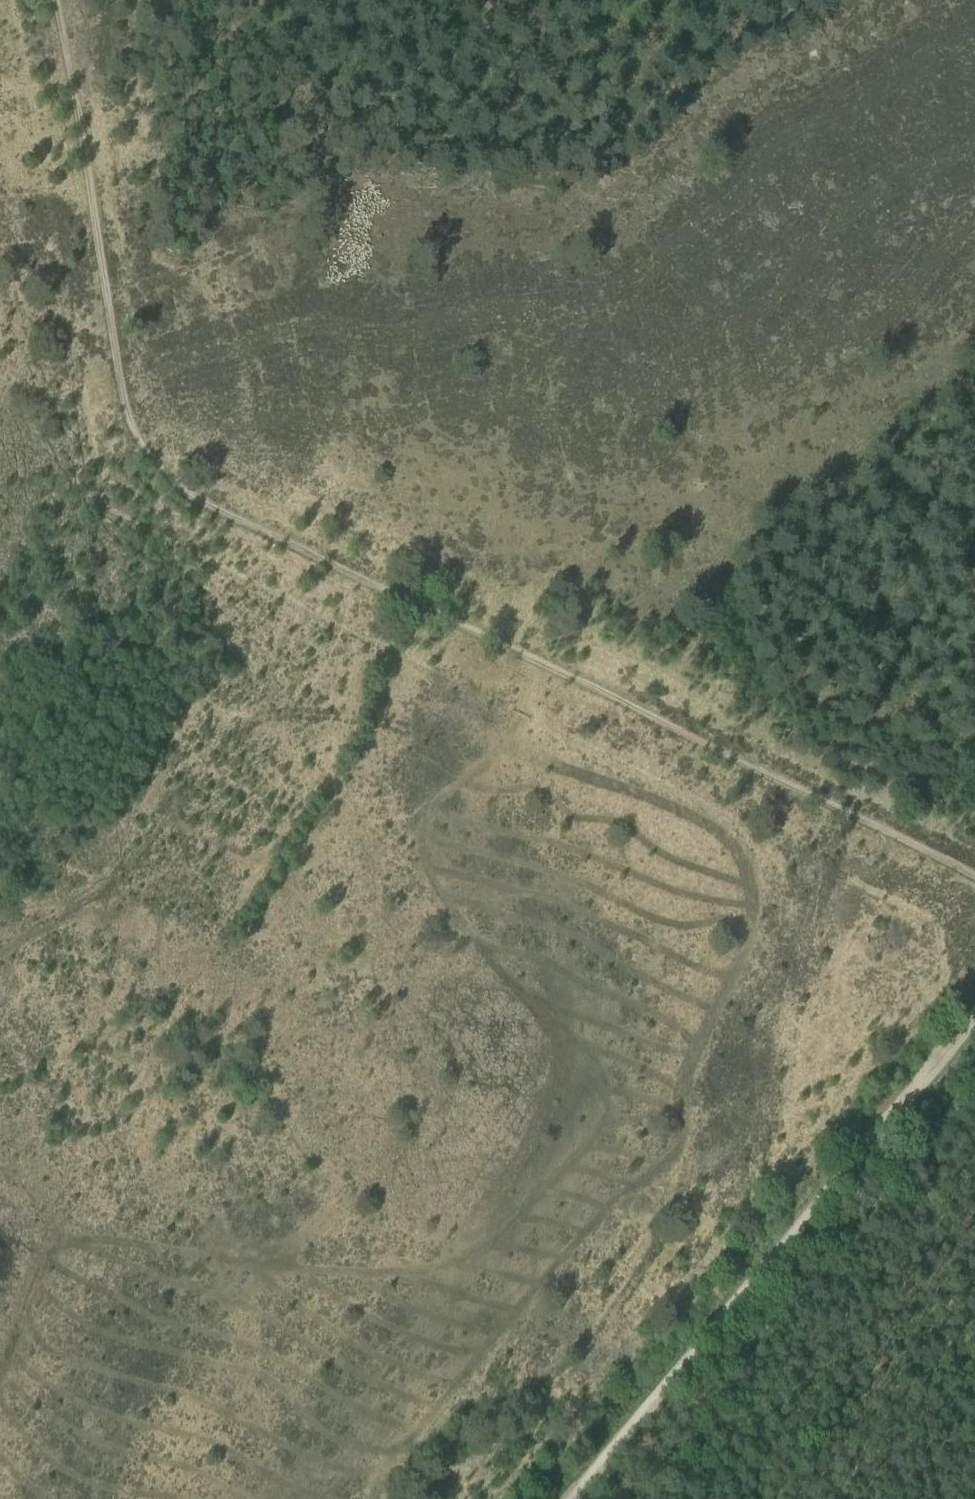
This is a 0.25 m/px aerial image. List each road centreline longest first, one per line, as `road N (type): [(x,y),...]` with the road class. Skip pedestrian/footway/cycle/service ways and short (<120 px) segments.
road 1 (track): [(568,1498),(974,1012)]

